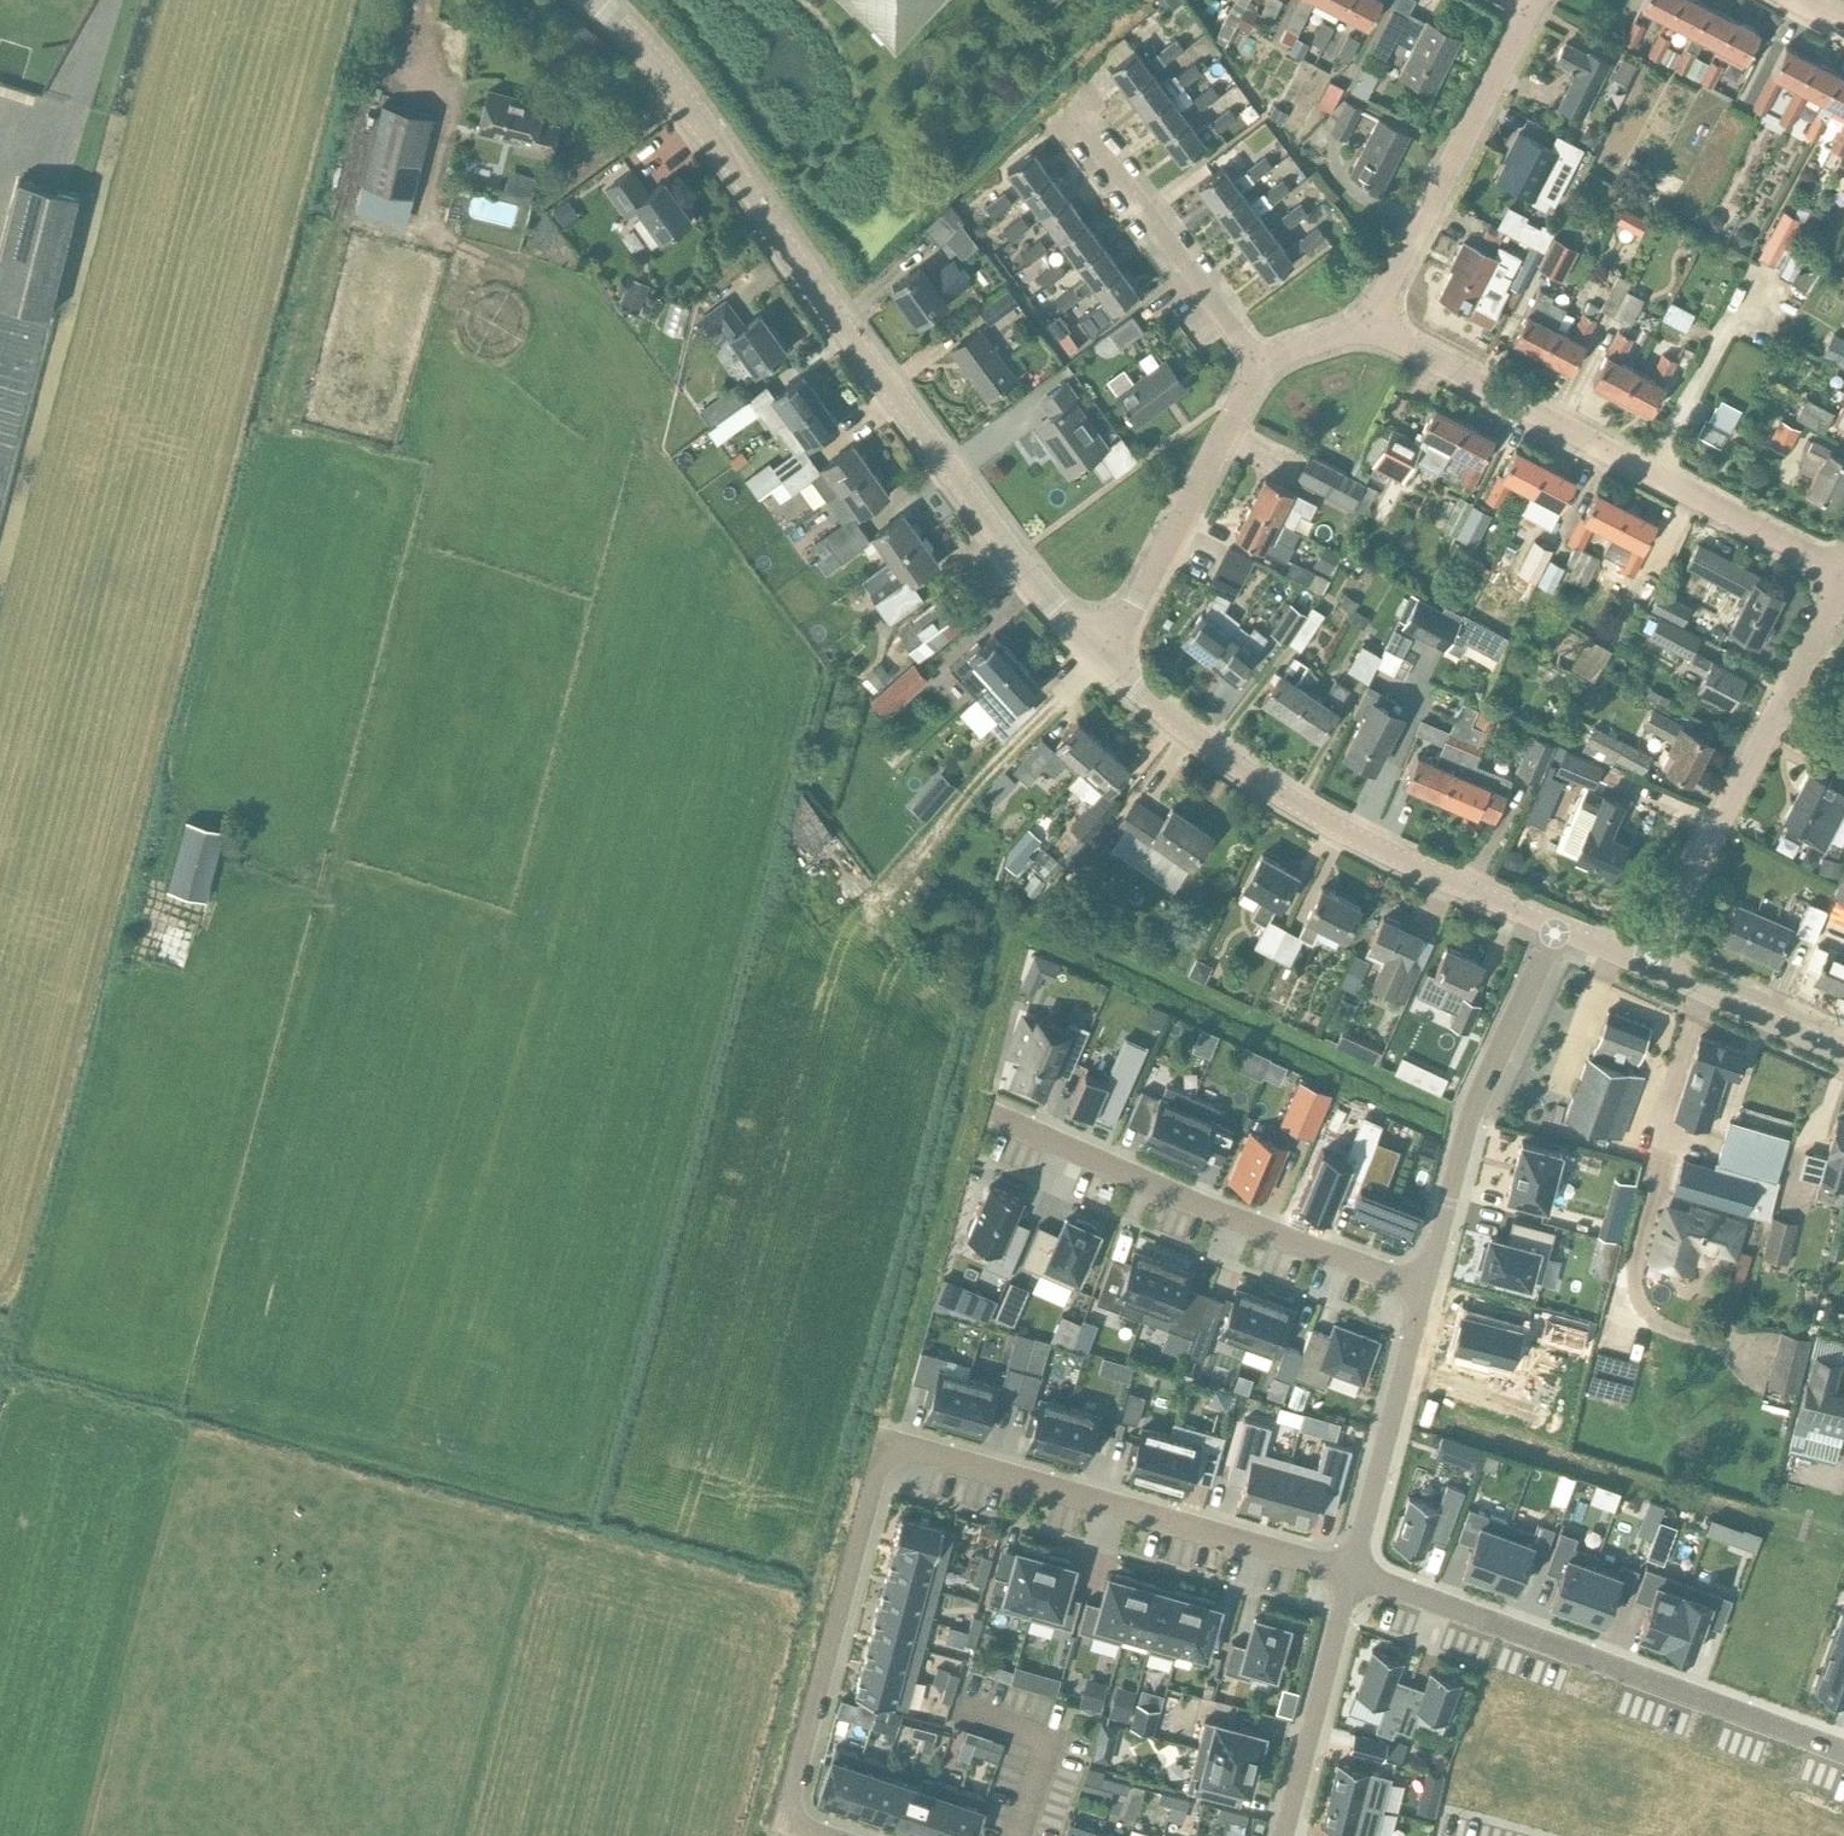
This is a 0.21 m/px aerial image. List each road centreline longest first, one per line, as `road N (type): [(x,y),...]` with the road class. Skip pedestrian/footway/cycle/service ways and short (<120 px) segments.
road 1 (residential): [(816,1835),(790,1814),(791,1796),(877,1474),(901,1452),(1350,1573)]
road 2 (residential): [(1101,659),(997,540),(652,62),(589,0)]
road 3 (residential): [(1559,926),(1341,829),(1236,767),(1101,659)]
road 4 (residential): [(1843,573),(1376,323)]
road 5 (residential): [(1350,1573),(1843,1756)]
road 6 (residential): [(988,1115),(1426,1290)]
road 7 (residential): [(1426,1290),(1471,1113),(1559,926)]
road 8 (residential): [(1376,323),(1529,8)]
road 9 (residential): [(1101,659),(1264,364)]
road 10 (residential): [(1264,364),(1067,102)]
road 11 (residential): [(1350,1573),(1426,1290)]
road 12 (residential): [(1648,965),(1778,708)]
road 13 (residential): [(1282,1835),(1350,1573)]
road 14 (residential): [(1843,1050),(1648,965)]
road 15 (residential): [(1778,708),(1843,580)]
road 16 (residential): [(1264,364),(1294,346),(1376,323)]

